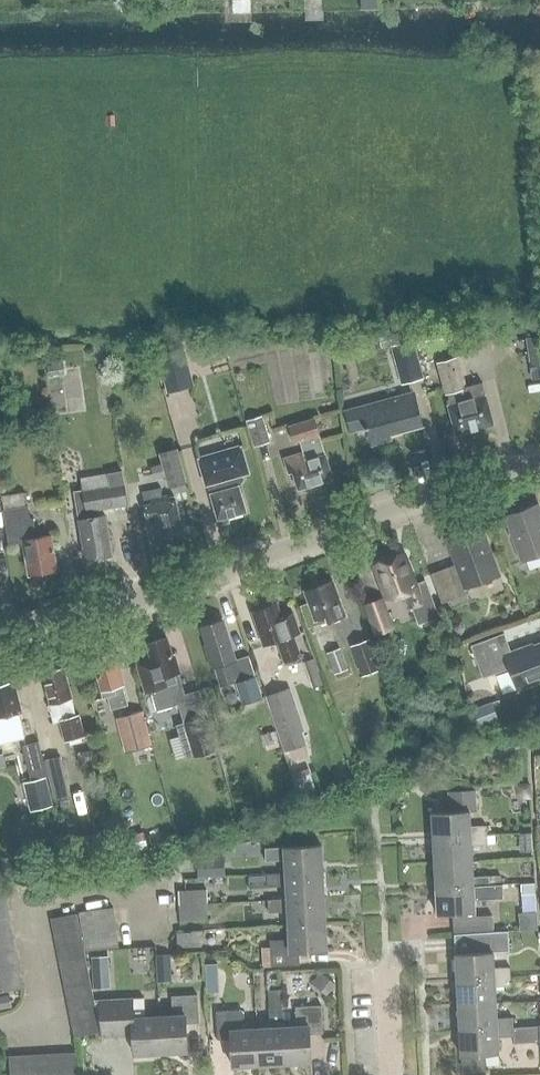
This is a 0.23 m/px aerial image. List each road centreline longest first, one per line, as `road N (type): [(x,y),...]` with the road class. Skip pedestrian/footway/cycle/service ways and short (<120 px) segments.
road 1 (secondary): [(0,638),(539,464)]

